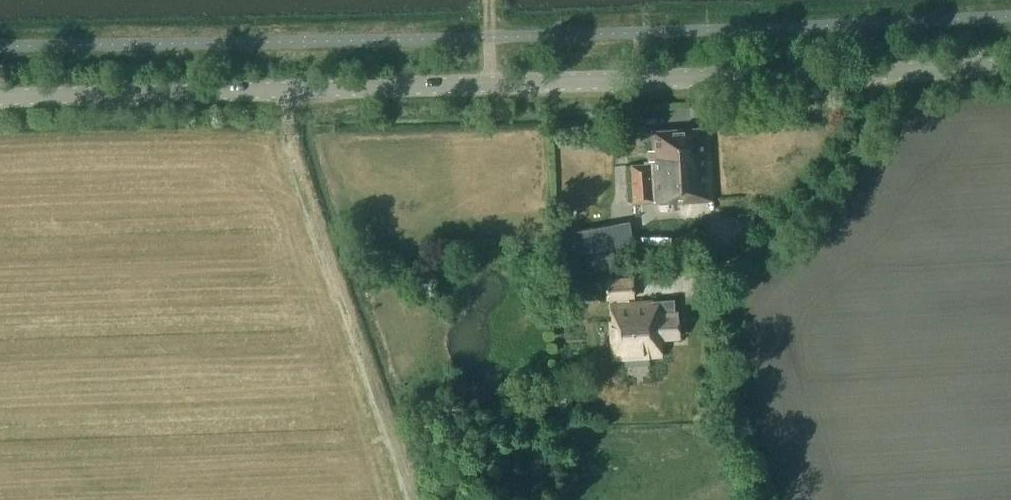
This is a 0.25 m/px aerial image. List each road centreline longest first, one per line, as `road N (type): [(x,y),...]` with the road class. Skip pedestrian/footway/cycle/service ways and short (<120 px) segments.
road 1 (secondary): [(0,96),(1010,65)]
road 2 (track): [(412,499),(291,160),(288,89)]

